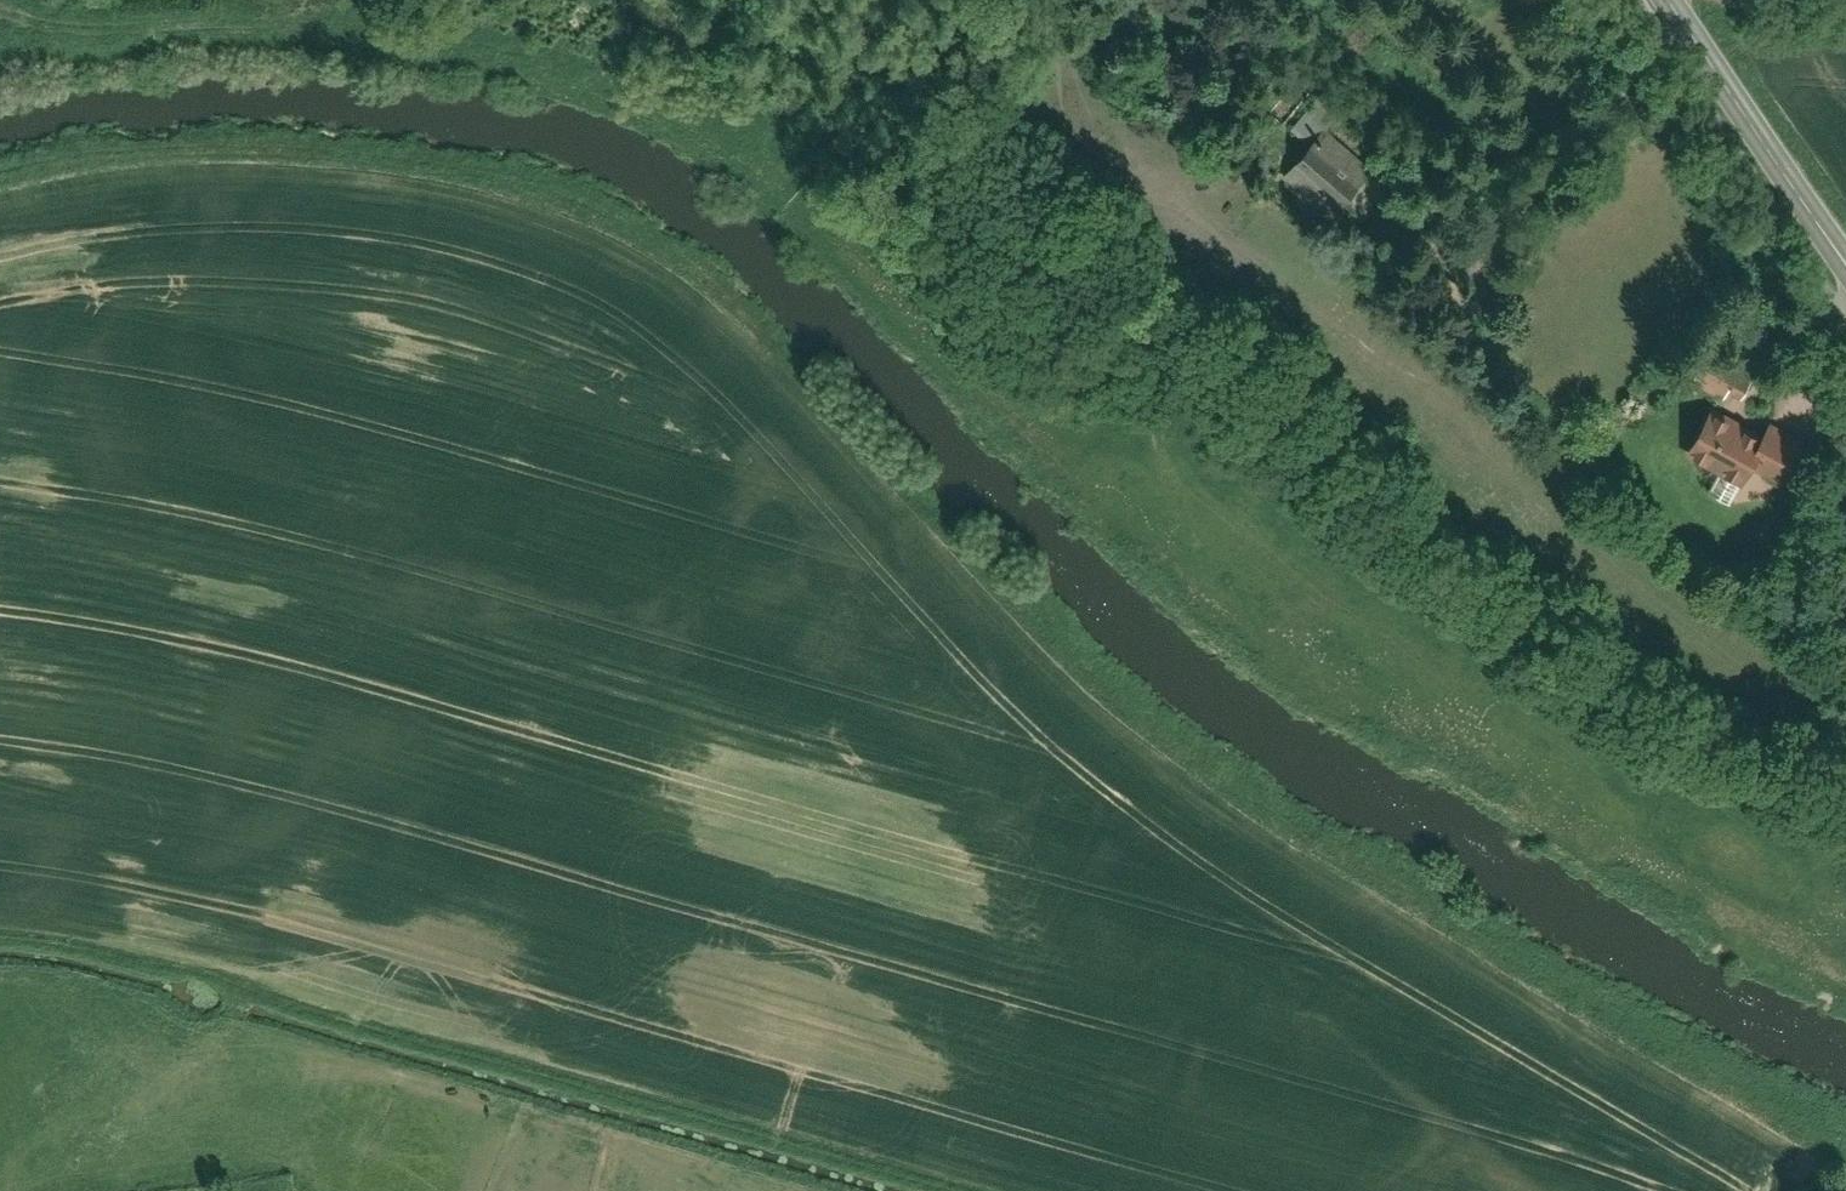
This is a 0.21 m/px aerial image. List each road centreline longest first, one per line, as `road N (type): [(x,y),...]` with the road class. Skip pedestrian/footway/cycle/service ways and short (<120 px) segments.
road 1 (tertiary): [(1845,265),(1667,0)]

